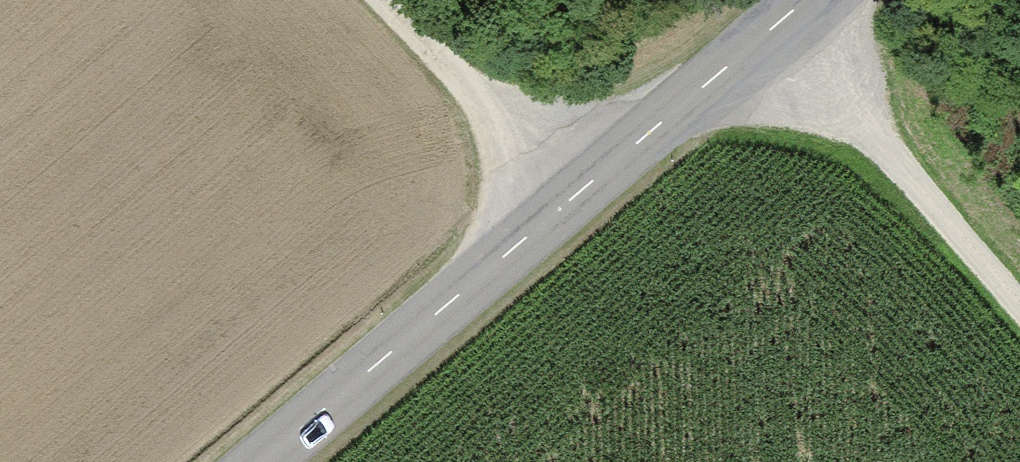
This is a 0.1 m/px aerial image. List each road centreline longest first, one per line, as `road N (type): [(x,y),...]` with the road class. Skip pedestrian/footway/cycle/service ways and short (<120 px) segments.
road 1 (tertiary): [(276,461),(822,0)]
road 2 (track): [(774,43),(1019,294)]
road 3 (track): [(376,0),(572,208)]

